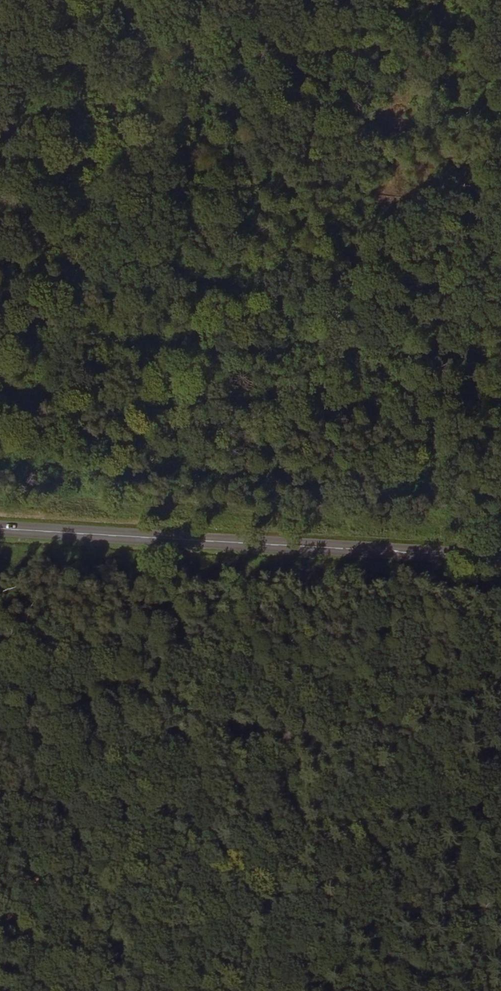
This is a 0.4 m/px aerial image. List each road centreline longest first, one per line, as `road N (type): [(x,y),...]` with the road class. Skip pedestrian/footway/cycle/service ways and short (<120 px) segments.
road 1 (tertiary): [(500,560),(0,527)]

